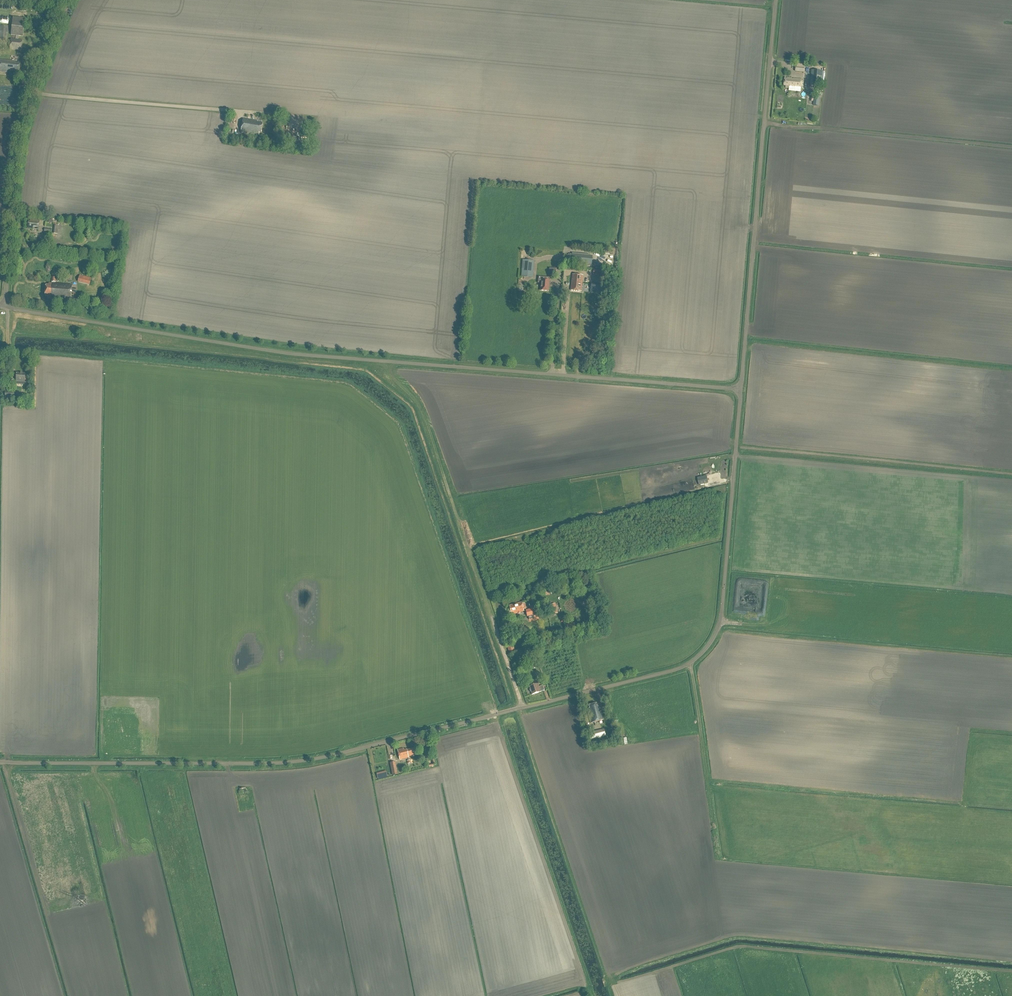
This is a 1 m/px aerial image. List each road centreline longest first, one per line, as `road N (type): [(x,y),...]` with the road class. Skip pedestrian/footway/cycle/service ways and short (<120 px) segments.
road 1 (unclassified): [(740,389),(282,353),(4,307)]
road 2 (unclassified): [(522,708),(303,761),(0,761)]
road 3 (unclassified): [(522,708),(673,671),(709,646),(723,600),(740,389)]
road 4 (unclassified): [(740,389),(776,0)]
road 5 (track): [(522,708),(425,421),(388,362)]
road 6 (unclassified): [(4,307),(16,158),(69,0)]
road 7 (track): [(736,450),(1011,476)]
road 8 (track): [(764,123),(1011,146)]
road 9 (track): [(690,664),(708,790)]

